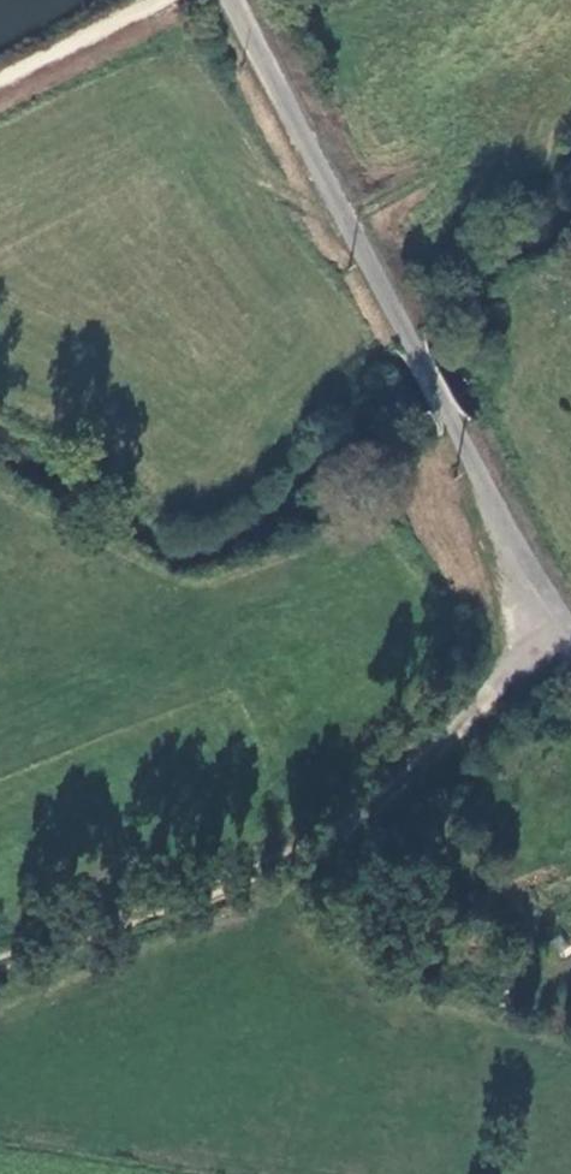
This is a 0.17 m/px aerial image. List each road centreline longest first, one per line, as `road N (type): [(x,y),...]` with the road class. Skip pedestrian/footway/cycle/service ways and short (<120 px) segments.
road 1 (unclassified): [(570,629),(489,501),(233,0)]
road 2 (track): [(552,606),(424,770),(375,806),(323,840),(206,894),(0,972)]

